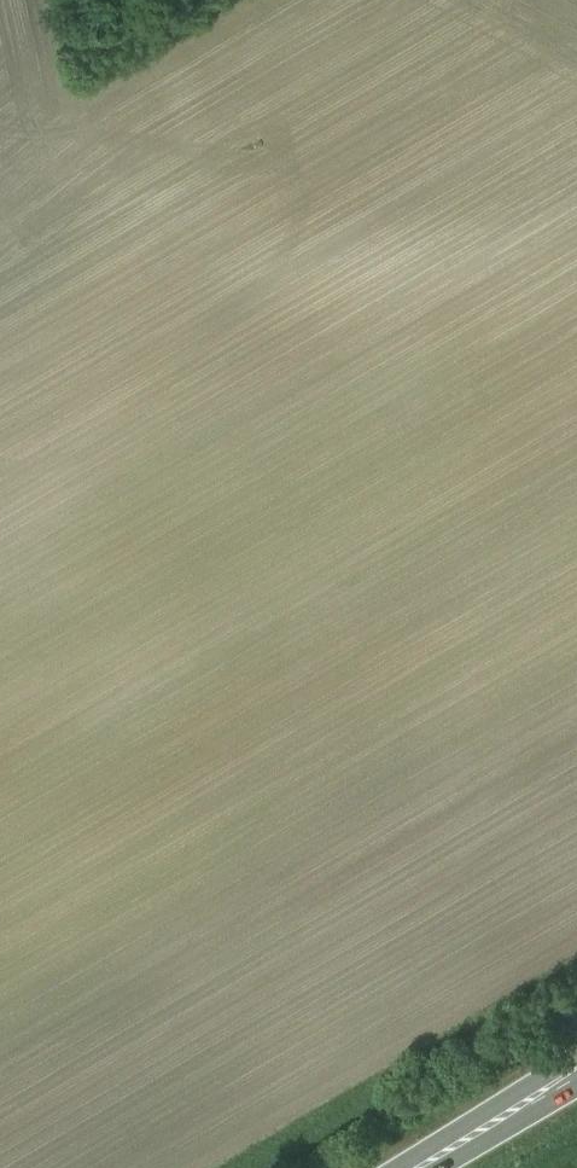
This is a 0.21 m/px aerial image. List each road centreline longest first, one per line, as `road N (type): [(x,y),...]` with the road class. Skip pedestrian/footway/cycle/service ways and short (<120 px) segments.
road 1 (secondary): [(576,1054),(397,1167)]
road 2 (secondary): [(439,1167),(576,1086)]

